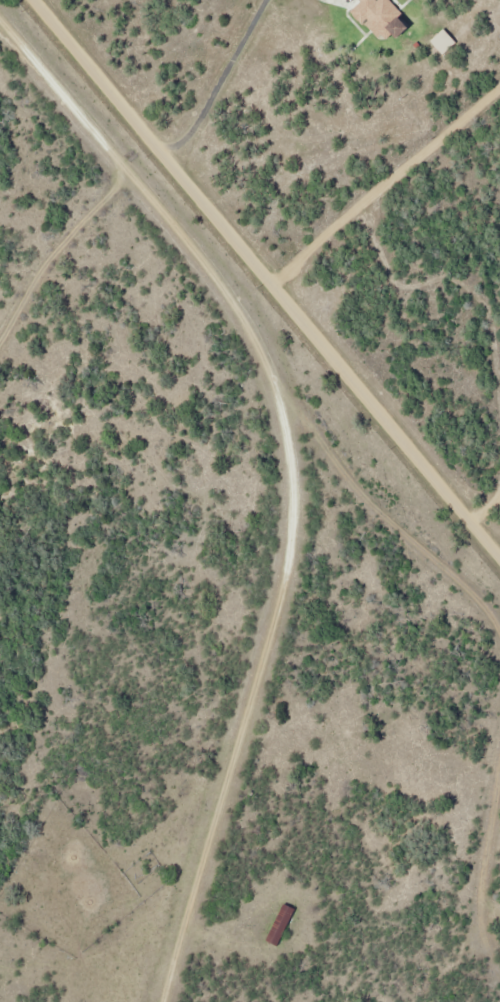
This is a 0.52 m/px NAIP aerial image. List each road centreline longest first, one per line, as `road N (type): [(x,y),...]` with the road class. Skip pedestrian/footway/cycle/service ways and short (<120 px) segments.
road 1 (residential): [(0,17),(197,250),(266,351),(286,409),(299,541),(166,1001)]
road 2 (residential): [(499,550),(37,0)]
road 3 (residential): [(168,157),(208,108),(267,0)]

